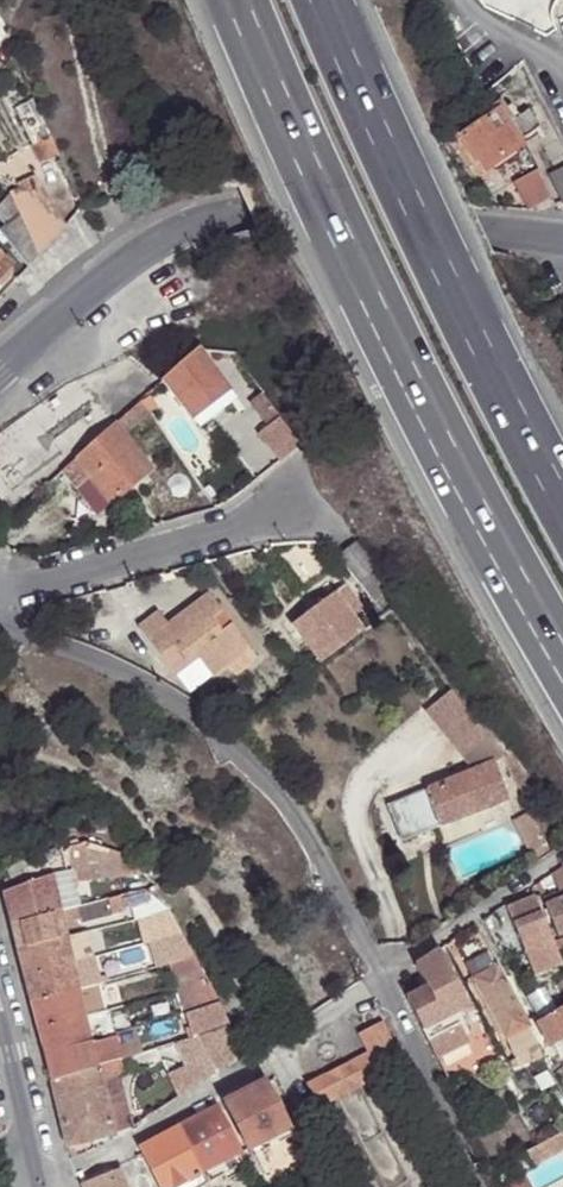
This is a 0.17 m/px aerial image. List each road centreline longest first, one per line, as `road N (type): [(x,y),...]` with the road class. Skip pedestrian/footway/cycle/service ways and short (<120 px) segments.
road 1 (motorway): [(238,0),(345,246),(562,663)]
road 2 (residential): [(562,238),(480,224),(257,211),(197,221),(131,257),(0,369)]
road 3 (motorway): [(562,506),(413,218),(323,0)]
road 4 (residential): [(0,617),(128,674),(256,767),(307,836),(384,973)]
road 5 (residential): [(40,1181),(124,1146),(334,1020),(384,973)]
road 6 (unclassified): [(0,593),(38,589),(225,532),(314,493)]
road 7 (residential): [(384,973),(490,1186)]
road 8 (residential): [(384,973),(562,861)]
road 9 (residential): [(40,1181),(0,1000)]
road 10 (residential): [(562,76),(524,46),(474,23),(454,0)]

